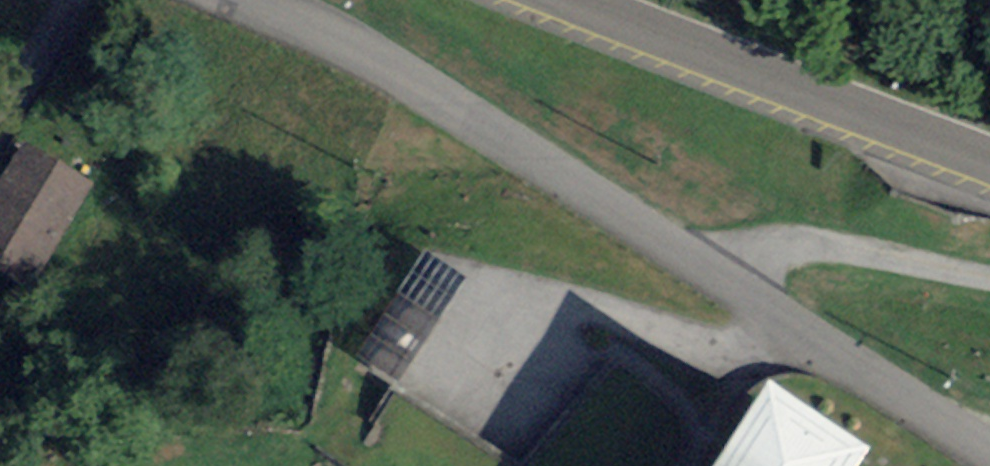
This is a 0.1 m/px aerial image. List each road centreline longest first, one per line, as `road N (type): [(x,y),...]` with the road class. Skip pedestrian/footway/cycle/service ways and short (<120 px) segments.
road 1 (residential): [(256,0),(347,41),(710,263),(989,452)]
road 2 (tertiary): [(582,0),(989,158)]
road 3 (residential): [(75,0),(0,125)]

